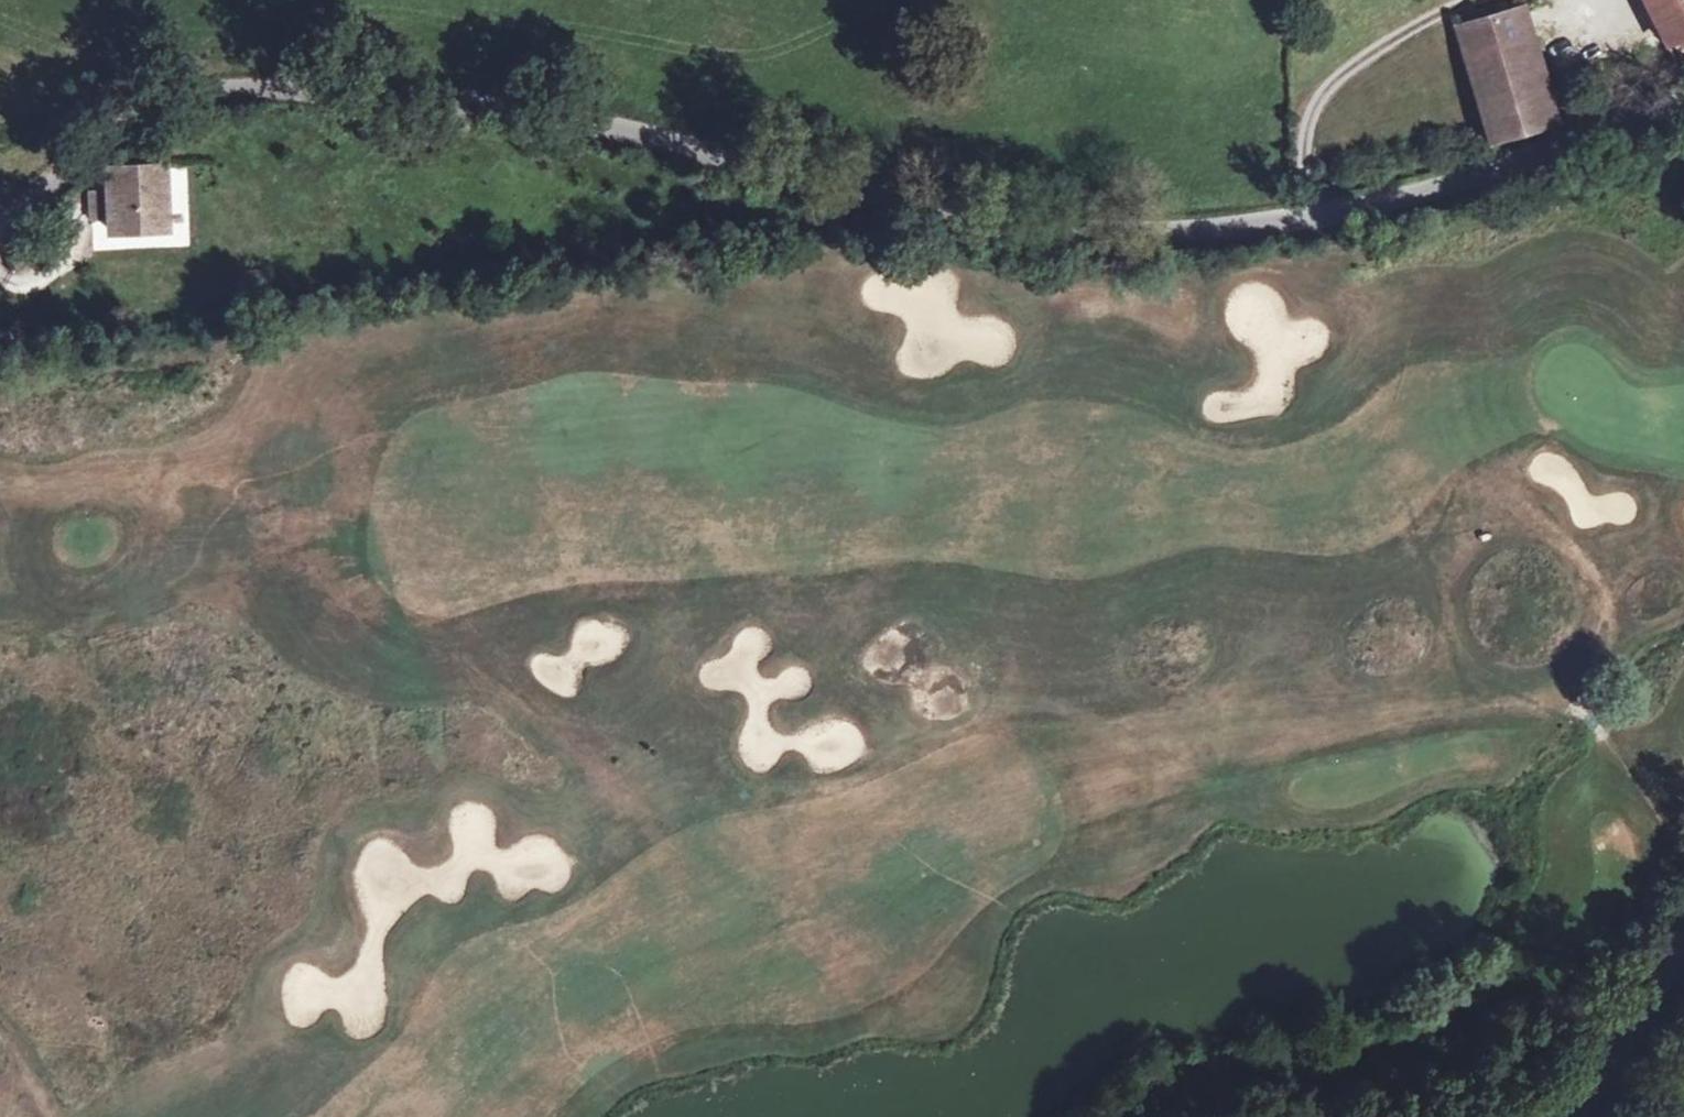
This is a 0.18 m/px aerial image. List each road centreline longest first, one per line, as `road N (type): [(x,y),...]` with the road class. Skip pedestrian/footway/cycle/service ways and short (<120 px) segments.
road 1 (unclassified): [(1683,104),(1487,172),(1298,218),(1184,232),(1095,229),(524,112),(282,87),(170,103),(123,125),(75,156),(0,237)]
road 2 (tertiary): [(1683,958),(1586,1116)]

